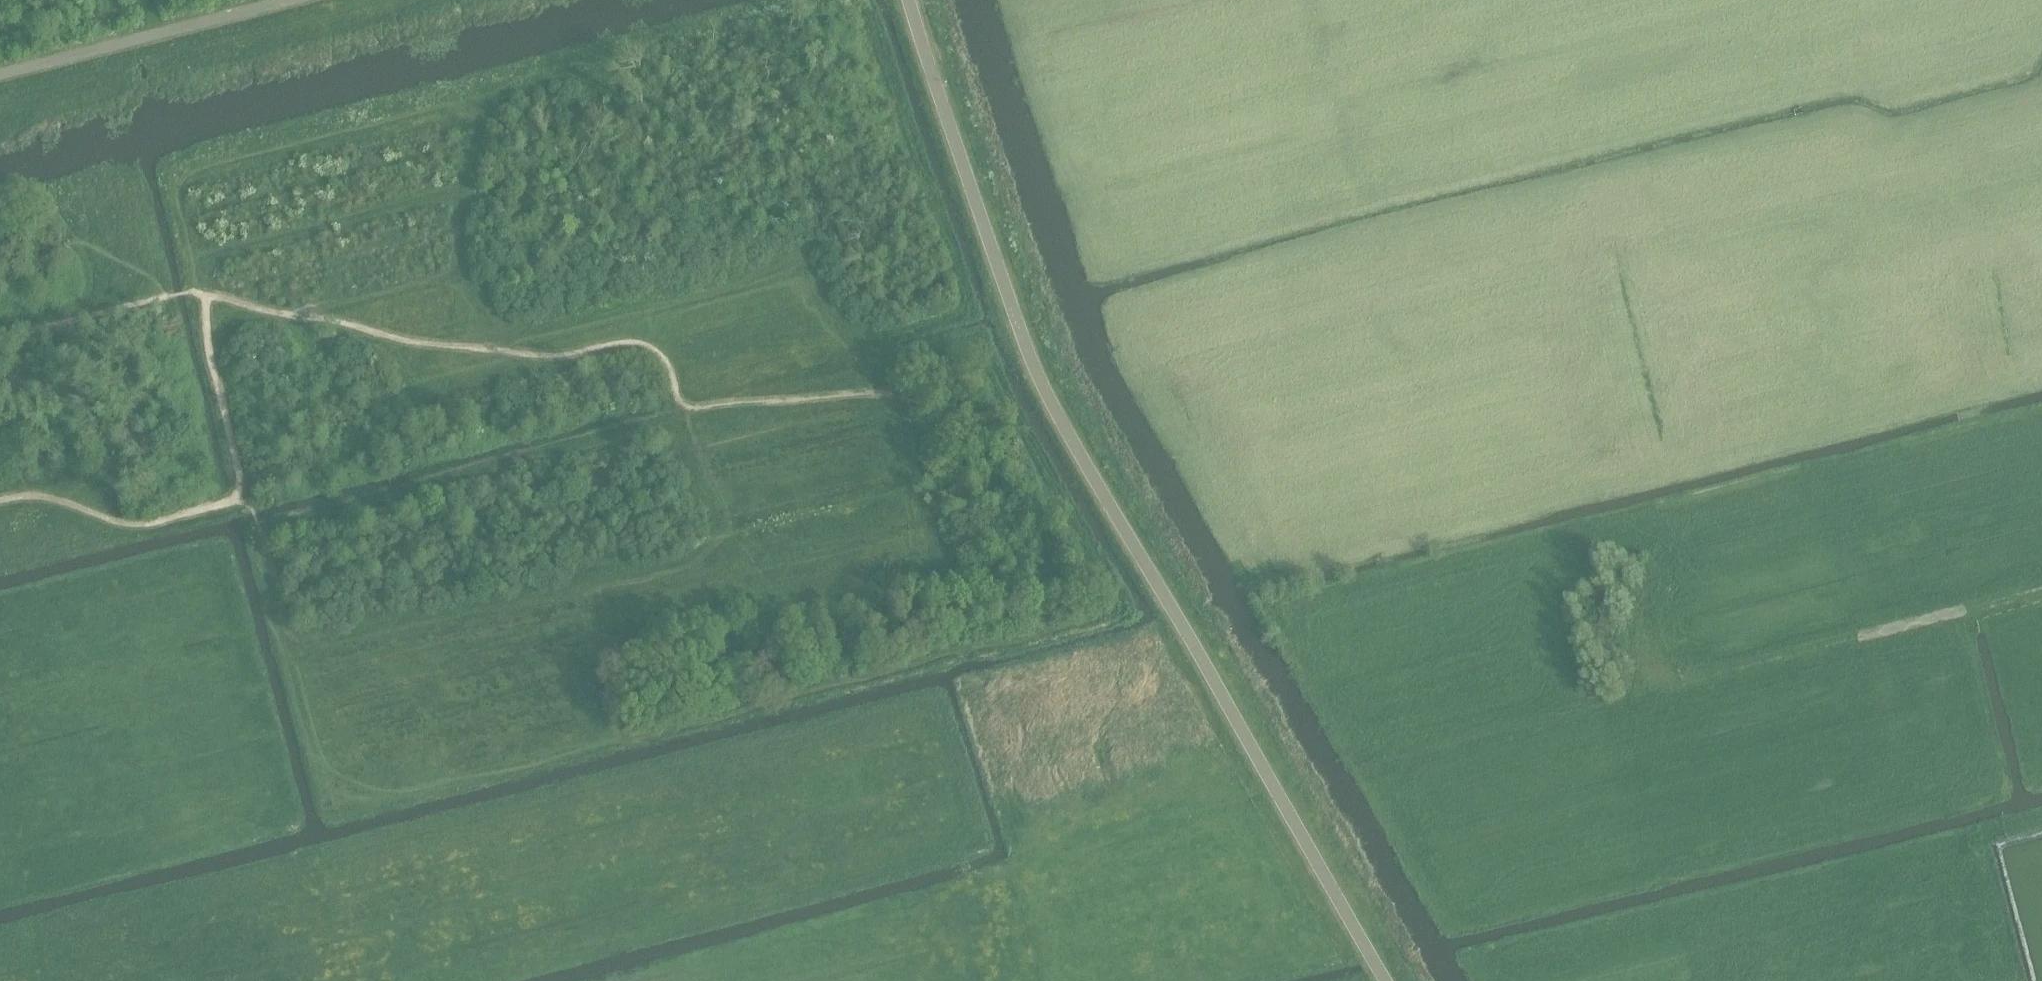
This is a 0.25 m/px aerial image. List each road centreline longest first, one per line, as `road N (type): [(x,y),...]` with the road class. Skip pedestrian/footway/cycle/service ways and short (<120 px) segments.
road 1 (track): [(2041,590),(1684,679)]

